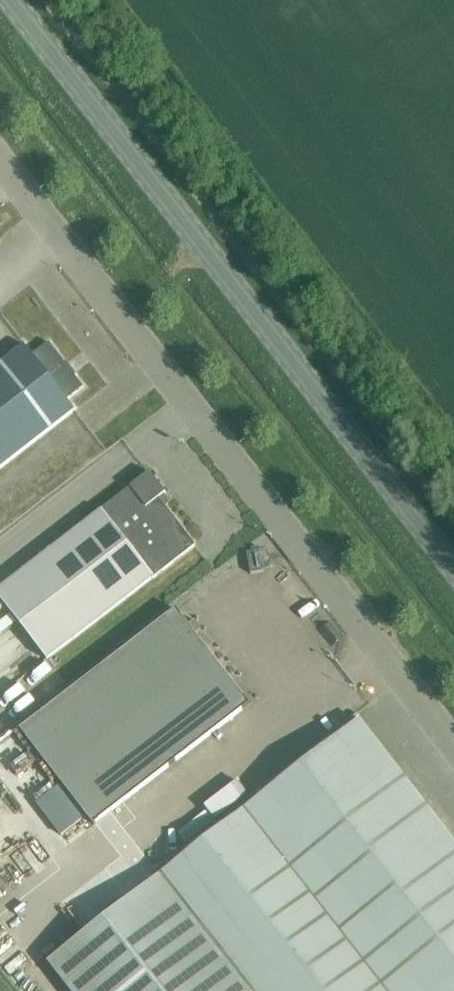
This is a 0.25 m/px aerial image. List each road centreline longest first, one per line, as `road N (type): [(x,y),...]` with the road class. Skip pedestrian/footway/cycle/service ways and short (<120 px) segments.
road 1 (unclassified): [(453,748),(0,155)]
road 2 (secondary): [(453,567),(11,0)]

